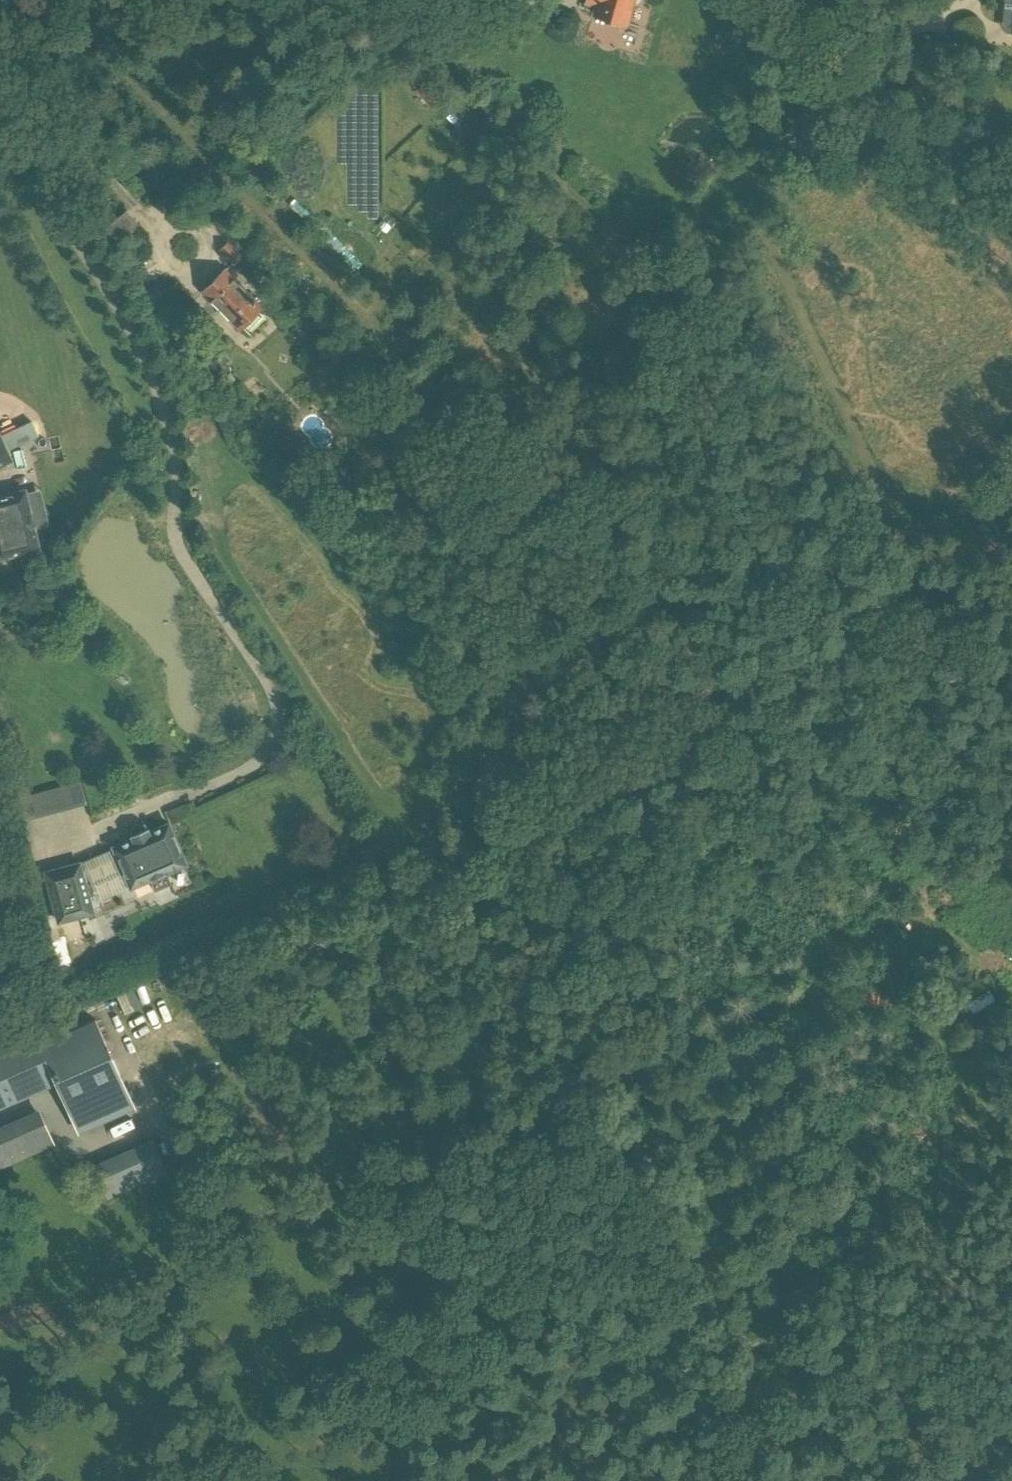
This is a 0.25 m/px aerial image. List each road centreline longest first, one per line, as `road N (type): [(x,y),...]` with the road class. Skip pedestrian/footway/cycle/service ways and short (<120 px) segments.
road 1 (unclassified): [(0,57),(202,0)]

